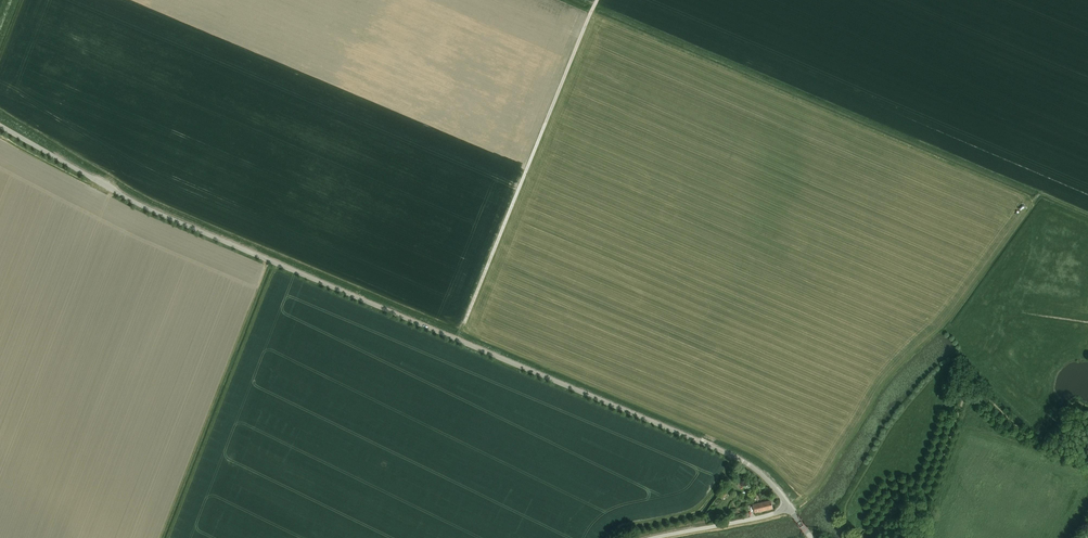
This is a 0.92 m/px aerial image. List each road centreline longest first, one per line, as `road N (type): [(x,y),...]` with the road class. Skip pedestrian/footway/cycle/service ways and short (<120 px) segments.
road 1 (unclassified): [(789,508),(734,457),(171,219),(0,126)]
road 2 (track): [(597,0),(465,321)]
road 3 (unclassified): [(654,537),(789,508)]

